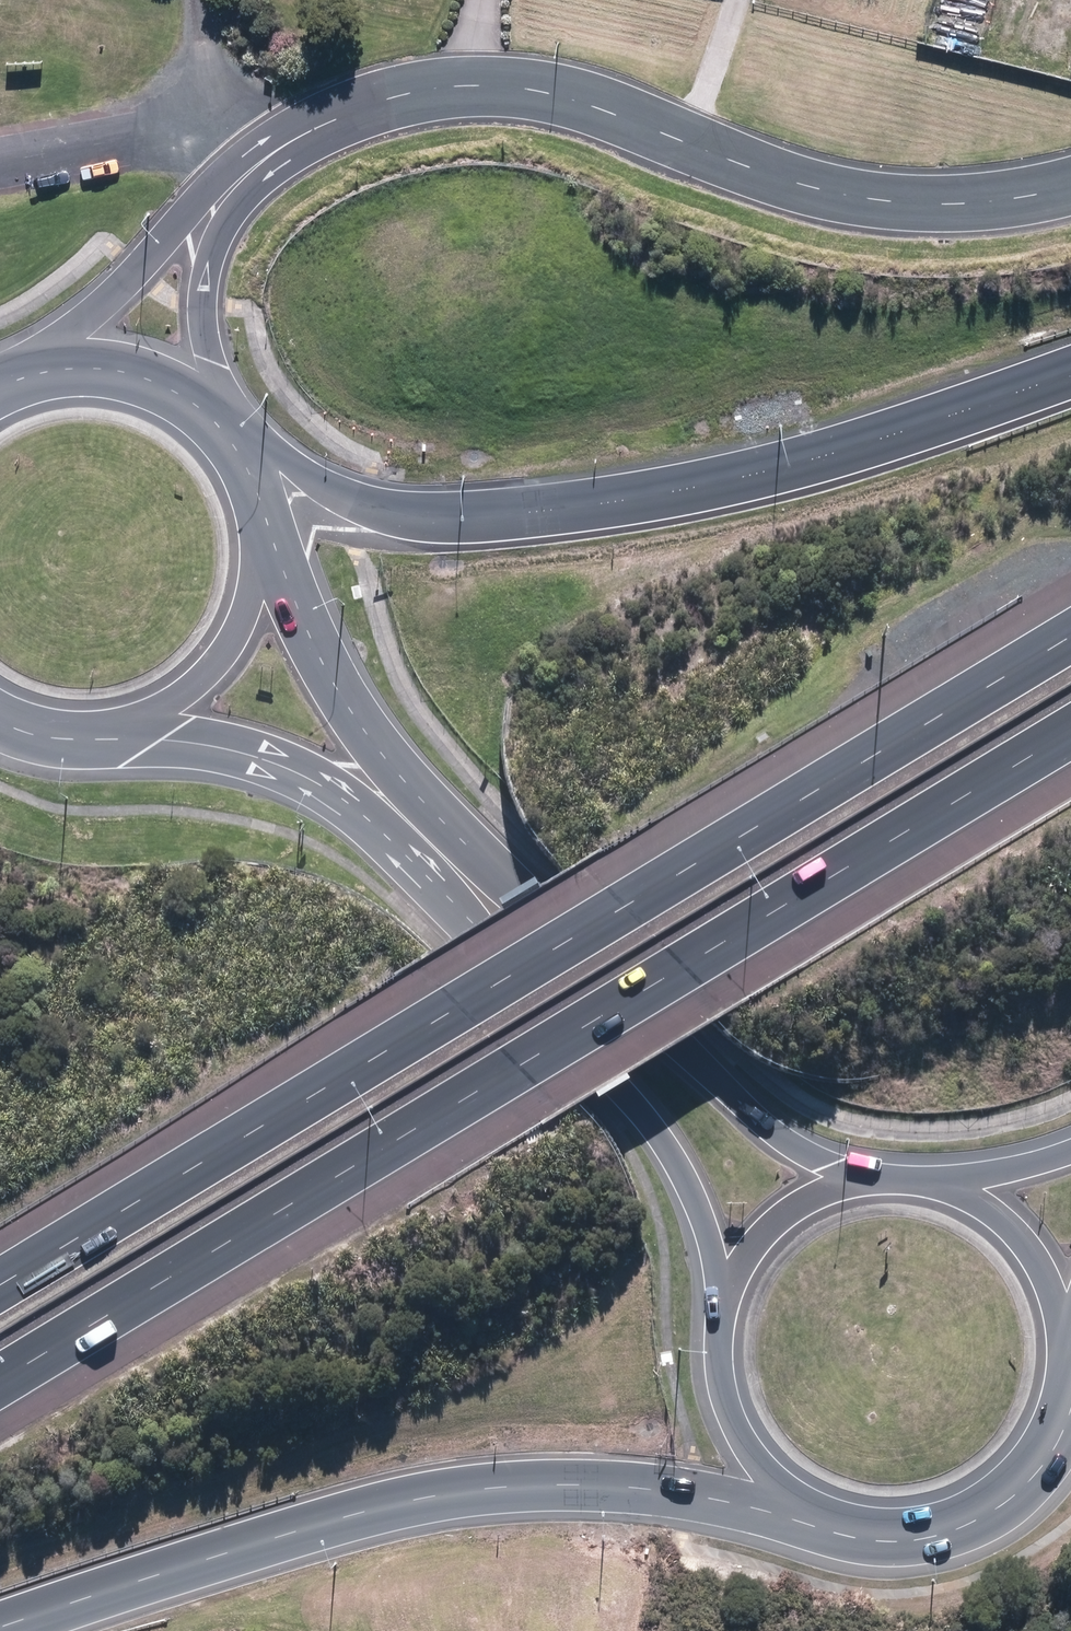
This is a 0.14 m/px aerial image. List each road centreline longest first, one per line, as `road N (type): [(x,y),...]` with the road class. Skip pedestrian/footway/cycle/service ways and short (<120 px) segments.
road 1 (motorway): [(1070,729),(0,1382)]
road 2 (motorway): [(0,1287),(1070,637)]
road 3 (motorway): [(221,451),(370,497),(502,489),(692,465),(980,390),(1070,355)]
road 4 (residential): [(1070,169),(1046,179),(868,185),(728,157),(536,88),(439,83),(302,130),(251,167)]
road 5 (motorway): [(789,1499),(567,1468),(422,1488),(0,1619)]
road 6 (secondary): [(1070,1341),(1065,1398),(1043,1450),(1004,1493),(954,1521),(898,1532),(840,1525),(789,1499)]
road 7 (secondary): [(250,525),(294,619),(447,852)]
road 8 (secondary): [(571,976),(752,1134),(865,1178)]
road 9 (secondary): [(728,1285),(681,1171),(571,976)]
road 10 (secondary): [(447,852),(339,766),(138,719)]
road 11 (residential): [(29,376),(89,311),(251,167)]
road 12 (residential): [(251,167),(216,243),(202,303),(205,430)]
road 13 (secondary): [(789,1499),(753,1467),(728,1425),(715,1379),(715,1331),(728,1285)]
road 14 (secondary): [(250,525),(244,605),(228,642),(204,674),(138,719)]
road 15 (secondary): [(952,1187),(1021,1231),(1062,1300),(1070,1341)]
road 16 (secondary): [(29,376),(93,373),(154,391),(205,430)]
road 17 (secondary): [(728,1285),(783,1214),(865,1178)]
road 18 (secondary): [(447,852),(571,976)]
road 19 (secondary): [(138,719),(86,731),(32,728),(0,716)]
road 20 (secondary): [(952,1187),(1070,1148)]

